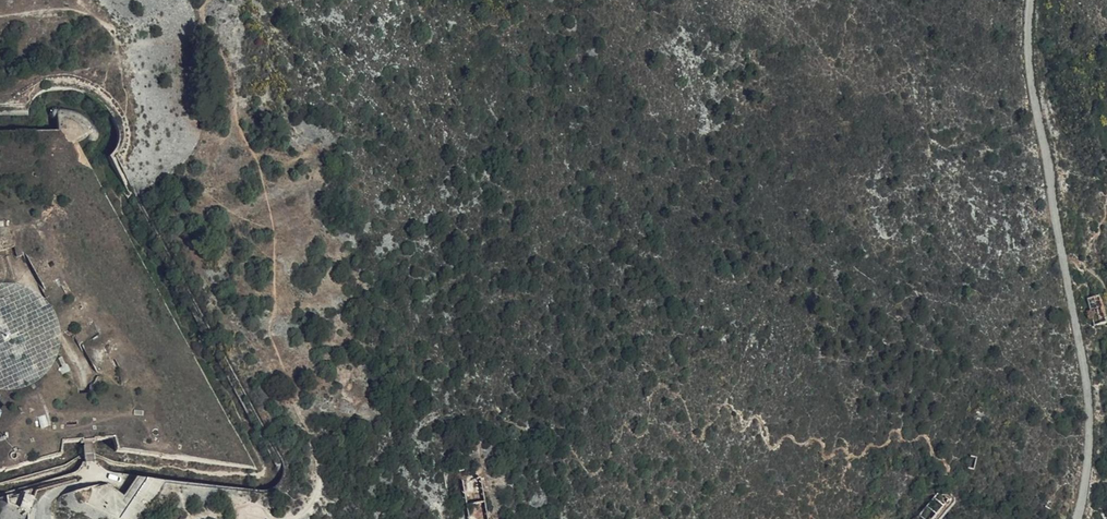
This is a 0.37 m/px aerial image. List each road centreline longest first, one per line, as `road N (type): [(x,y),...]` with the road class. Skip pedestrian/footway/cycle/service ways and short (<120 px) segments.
road 1 (unclassified): [(1031,0),(1029,66),(1087,387),(1088,467),(1077,518)]

